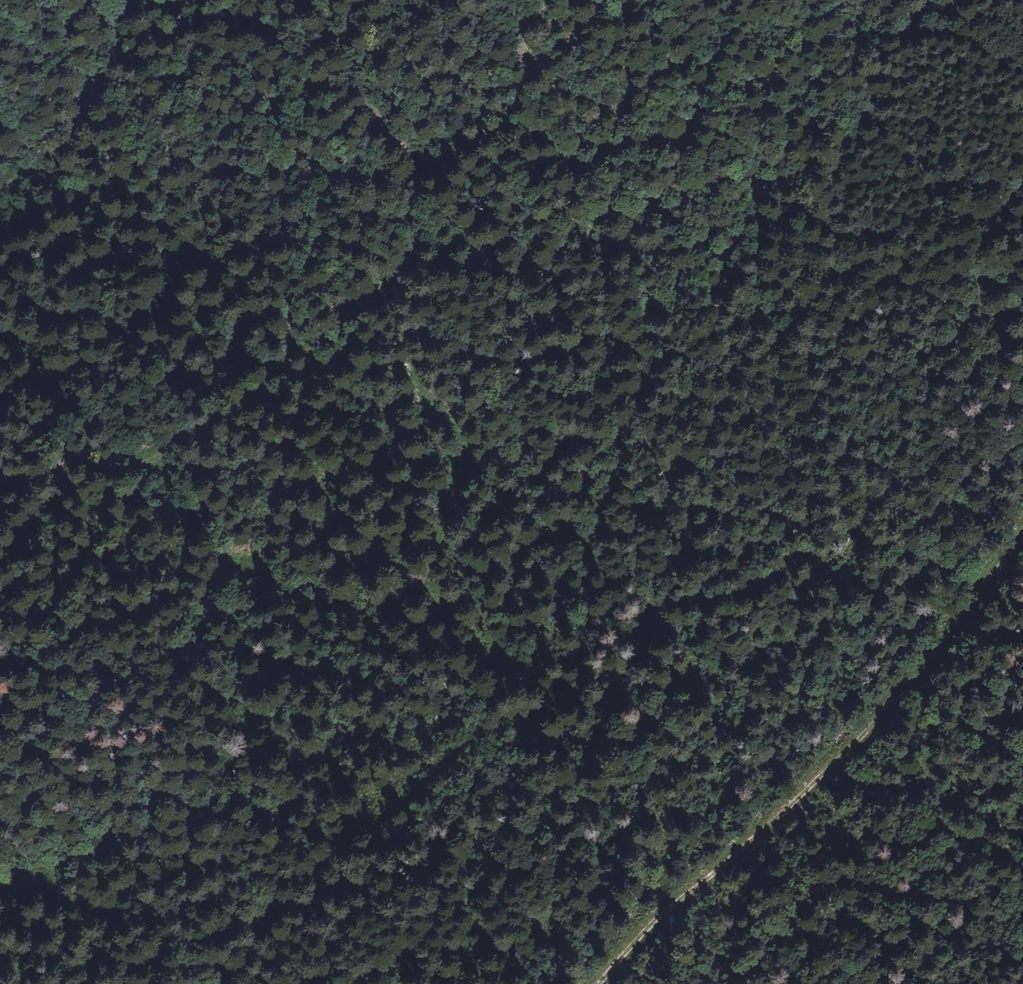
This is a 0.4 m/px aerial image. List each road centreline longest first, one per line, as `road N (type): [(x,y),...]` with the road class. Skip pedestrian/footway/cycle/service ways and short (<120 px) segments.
road 1 (track): [(0,493),(84,456),(148,462),(328,371),(375,290),(395,276),(438,264),(529,282),(549,277),(560,260),(584,159),(576,117),(531,56),(521,0)]
road 2 (track): [(602,983),(645,932),(807,797),(1022,540)]

